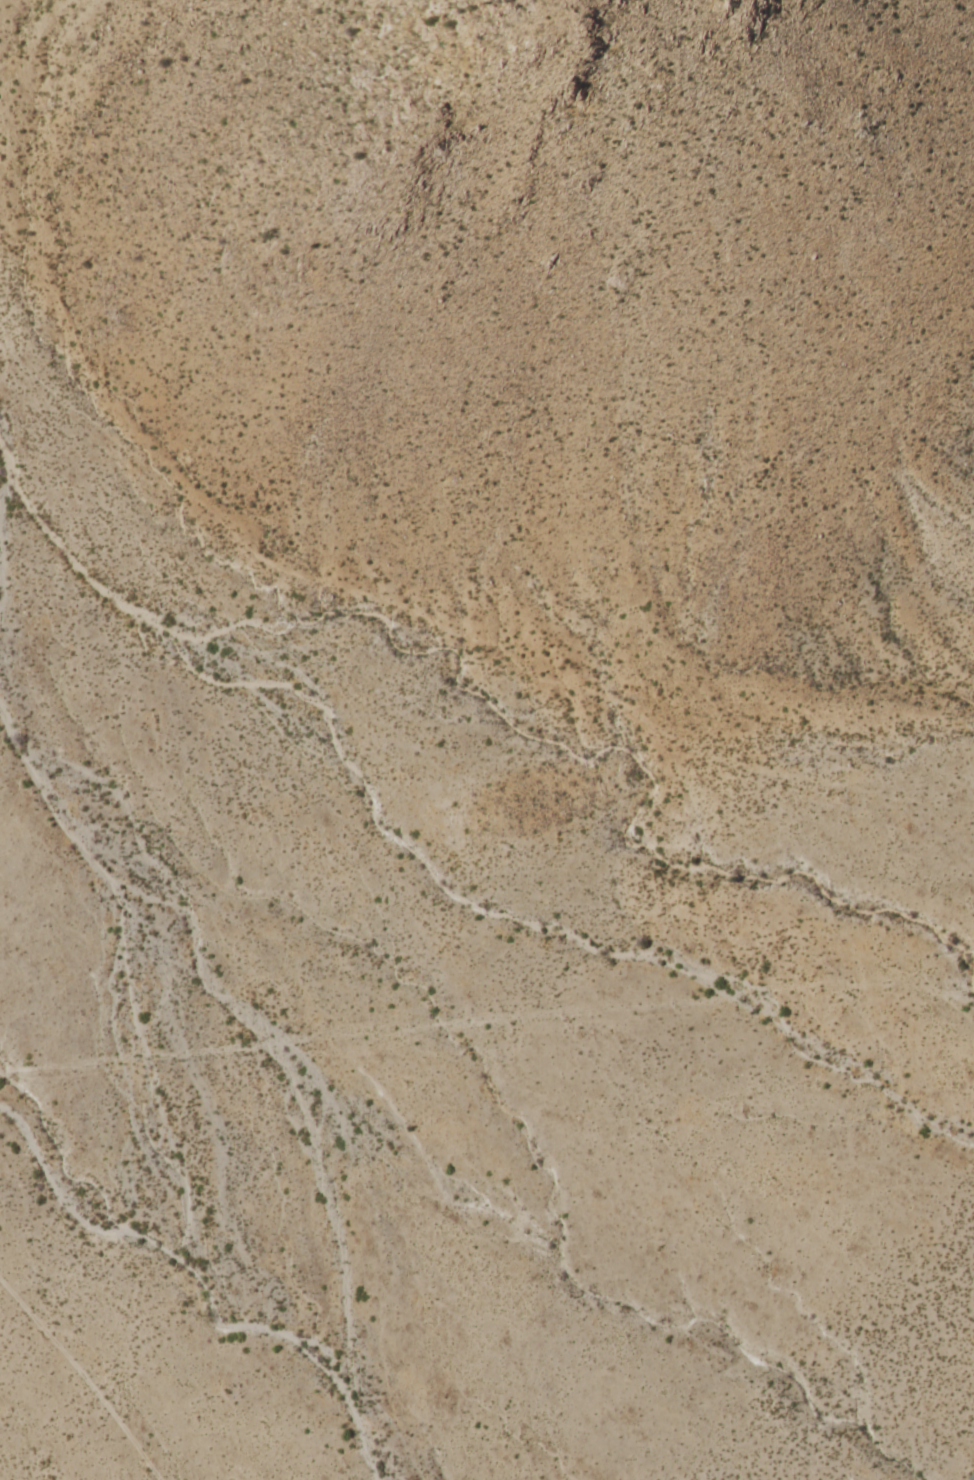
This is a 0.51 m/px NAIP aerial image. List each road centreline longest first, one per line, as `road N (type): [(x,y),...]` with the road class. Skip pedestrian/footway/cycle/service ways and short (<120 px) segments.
road 1 (track): [(160,1479),(0,1279)]

